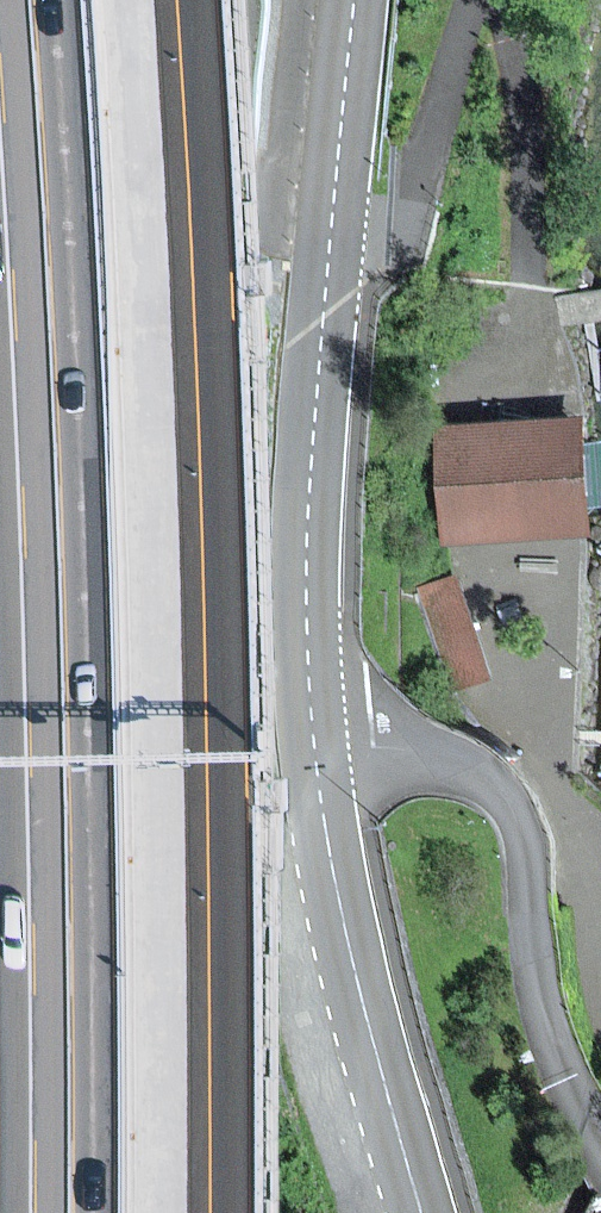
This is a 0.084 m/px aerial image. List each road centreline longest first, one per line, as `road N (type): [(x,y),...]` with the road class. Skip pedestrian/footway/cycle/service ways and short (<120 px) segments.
road 1 (tertiary): [(357,0),(315,428),(306,643),(336,888),(422,1212)]
road 2 (motorway): [(25,0),(71,757),(76,1212)]
road 3 (motorway): [(185,1212),(187,750),(171,276),(151,0)]

